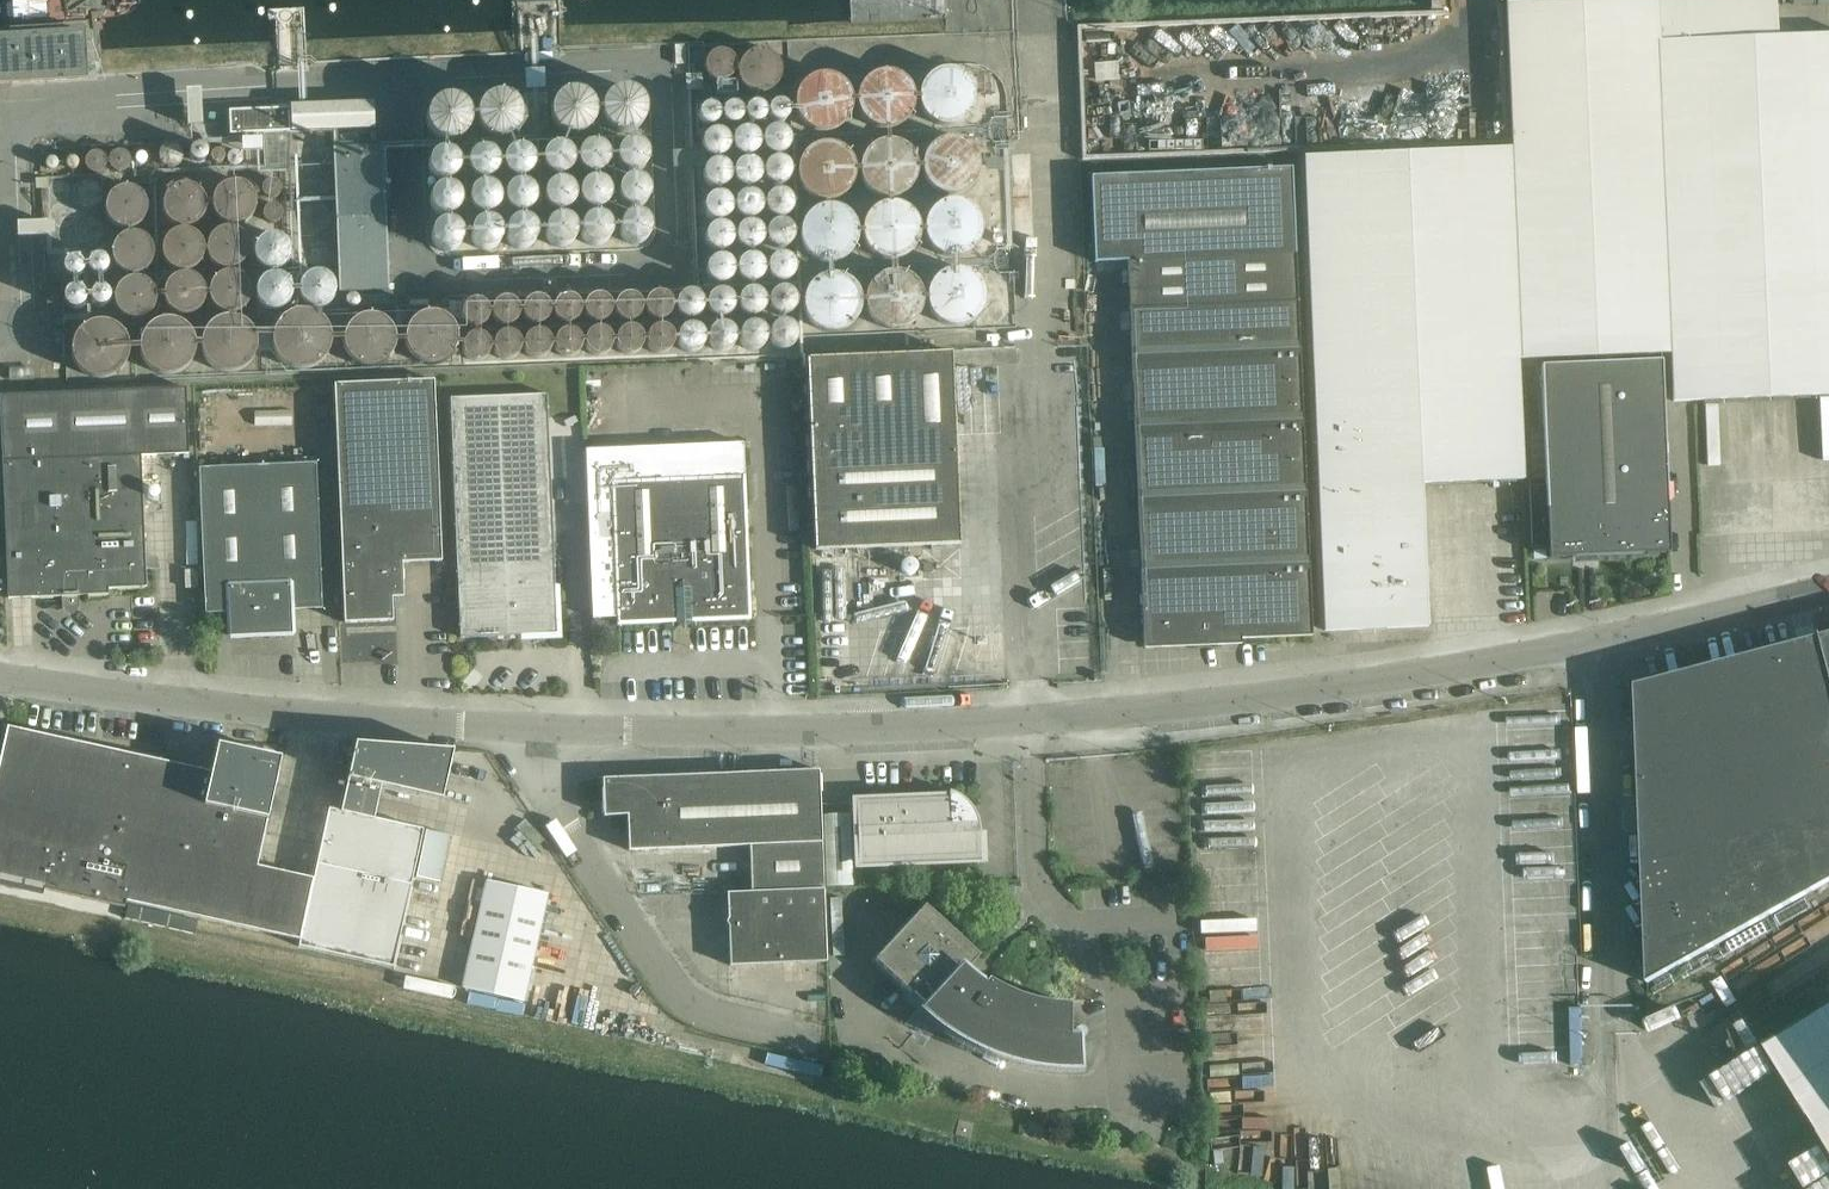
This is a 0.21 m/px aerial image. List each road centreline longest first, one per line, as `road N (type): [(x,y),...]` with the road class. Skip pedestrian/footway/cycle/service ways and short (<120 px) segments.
road 1 (unclassified): [(525,731),(990,722),(1131,710),(1605,646),(1828,595)]
road 2 (unclassified): [(525,731),(315,716),(0,676)]
road 3 (unclassified): [(820,1039),(697,1008),(595,874),(525,731)]

